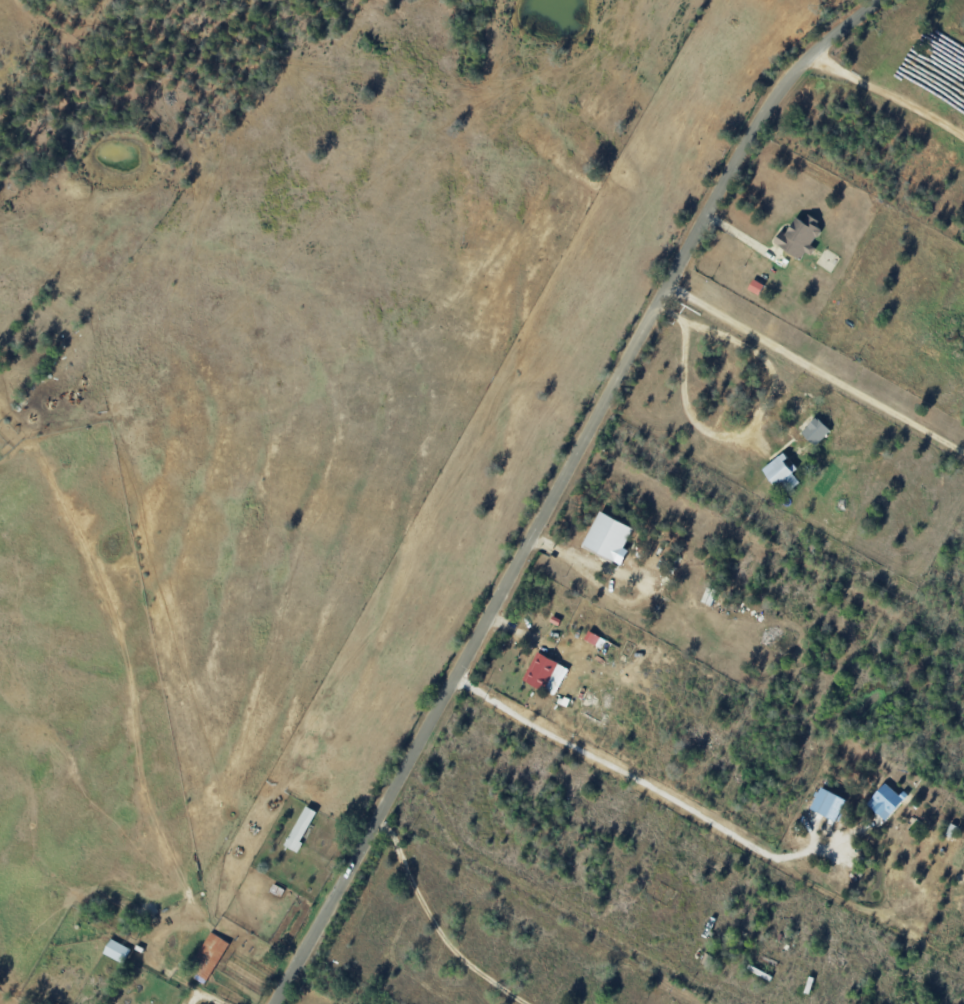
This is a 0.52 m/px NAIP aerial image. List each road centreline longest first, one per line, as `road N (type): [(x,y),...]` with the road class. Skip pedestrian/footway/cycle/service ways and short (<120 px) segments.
road 1 (residential): [(277,1003),(762,123),(804,67),(886,0)]

